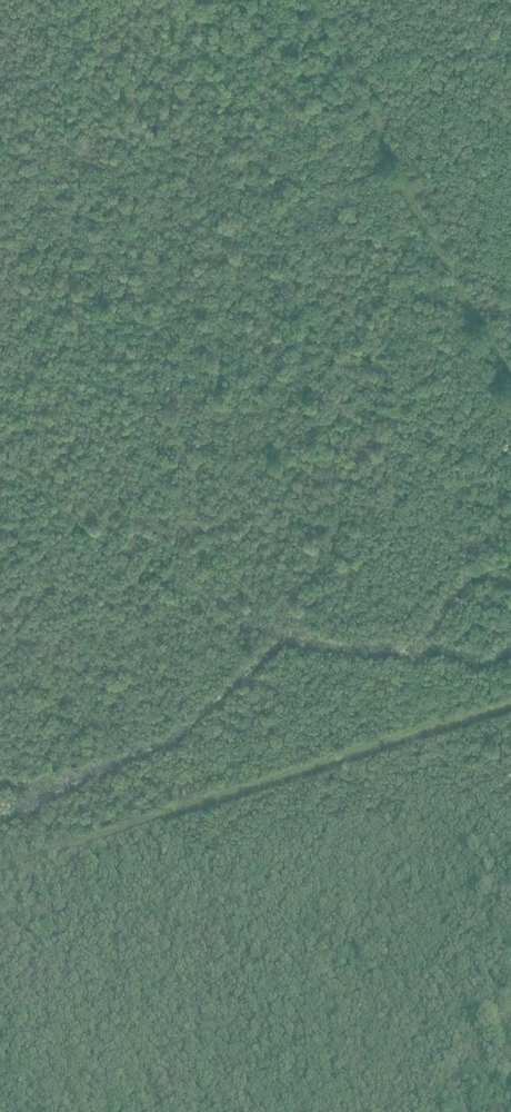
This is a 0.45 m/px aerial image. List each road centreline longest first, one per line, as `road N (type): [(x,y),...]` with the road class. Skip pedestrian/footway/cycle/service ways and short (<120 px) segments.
road 1 (track): [(510,702),(0,866)]
road 2 (track): [(510,380),(311,0)]

